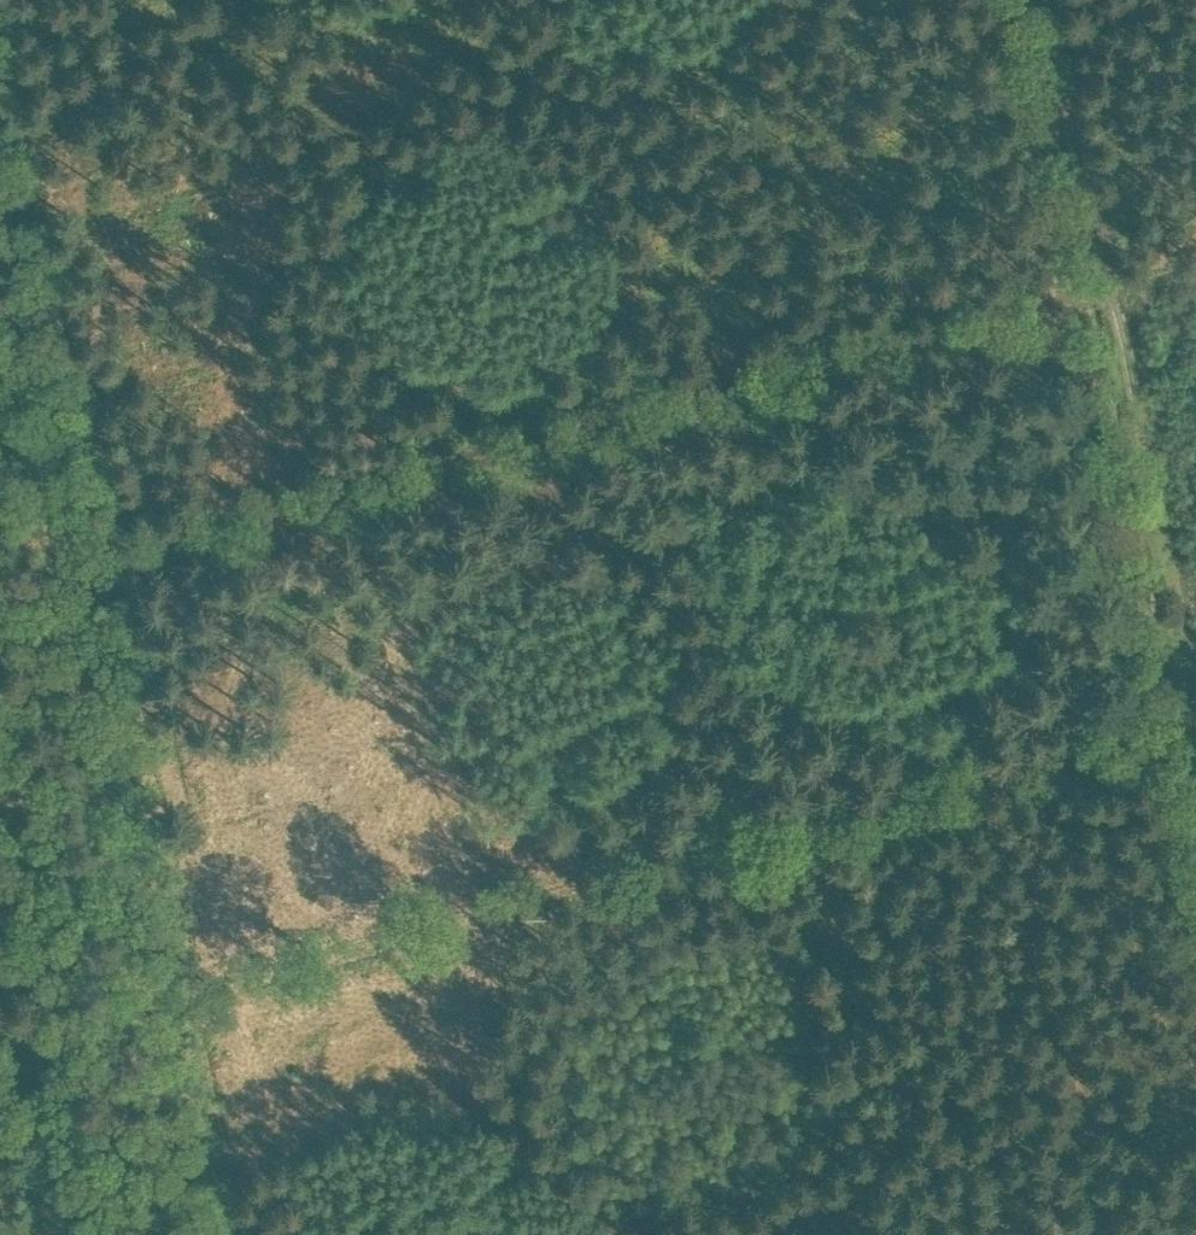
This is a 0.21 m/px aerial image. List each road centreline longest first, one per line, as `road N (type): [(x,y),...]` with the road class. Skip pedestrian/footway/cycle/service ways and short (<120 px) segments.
road 1 (track): [(1108,283),(61,571)]
road 2 (track): [(1195,726),(1050,0)]
road 3 (track): [(197,1234),(61,571)]
road 4 (track): [(0,281),(61,571),(0,586)]

